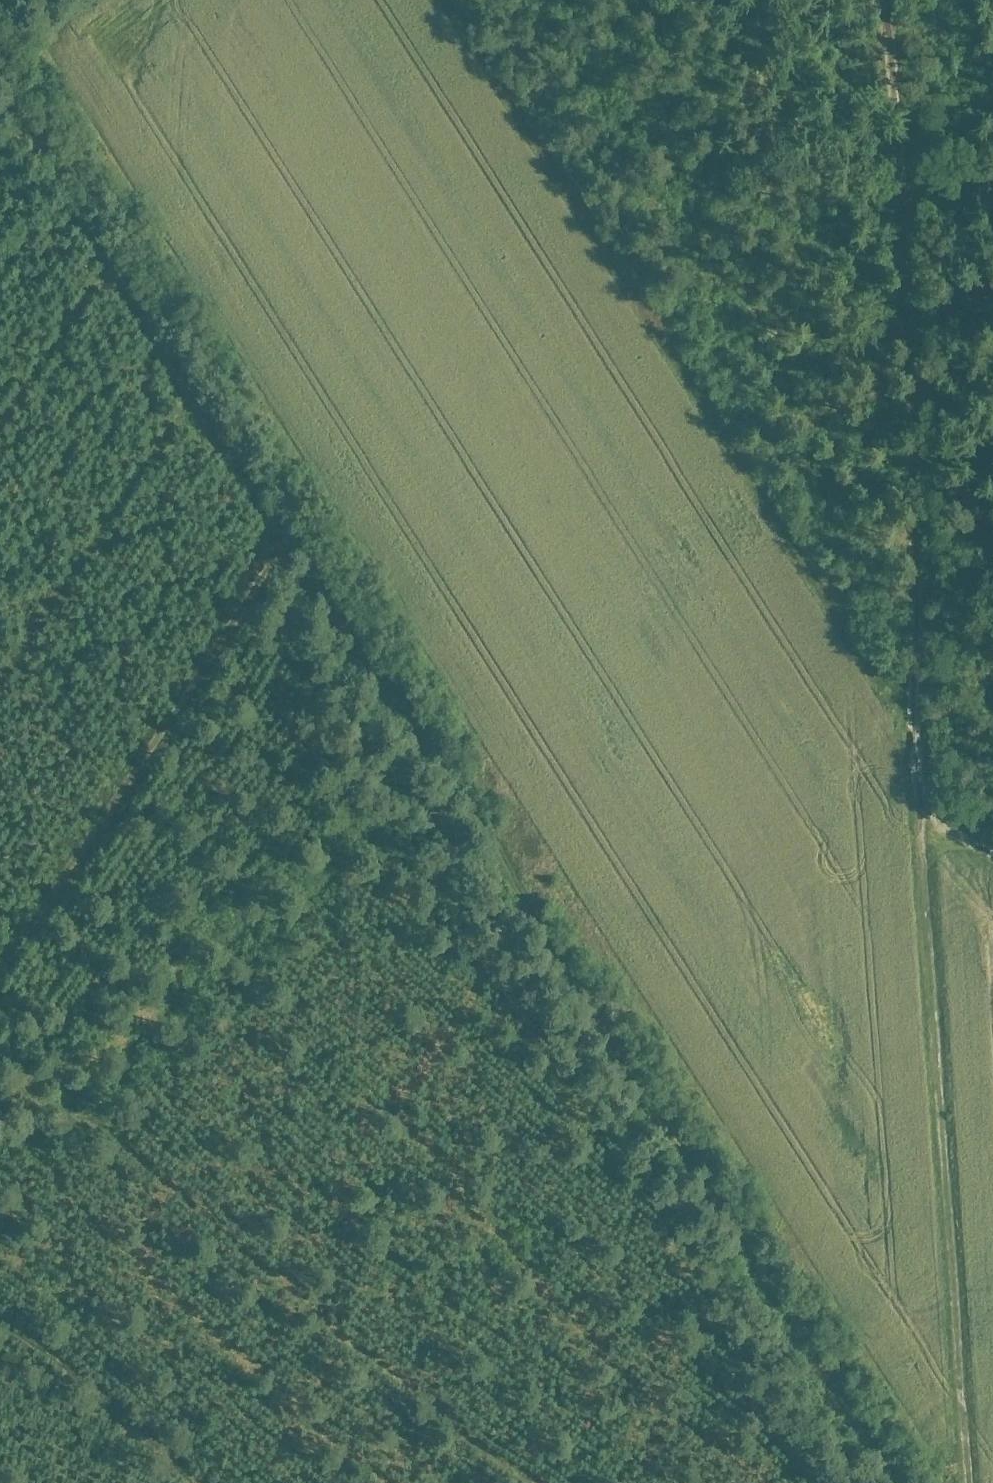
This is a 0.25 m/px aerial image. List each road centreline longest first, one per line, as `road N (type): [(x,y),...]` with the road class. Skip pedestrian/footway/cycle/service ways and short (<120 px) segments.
road 1 (track): [(0,70),(171,316),(324,511),(921,1482)]
road 2 (track): [(896,0),(934,535),(919,699),(922,802),(970,1482)]
road 3 (track): [(919,699),(894,638),(472,0)]
road 4 (track): [(0,966),(292,549),(336,531)]
road 5 (track): [(173,1482),(0,1345)]

